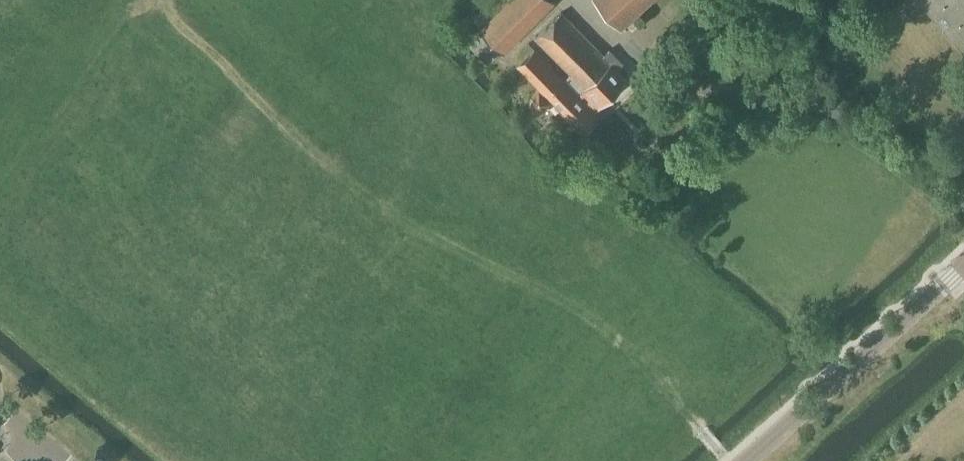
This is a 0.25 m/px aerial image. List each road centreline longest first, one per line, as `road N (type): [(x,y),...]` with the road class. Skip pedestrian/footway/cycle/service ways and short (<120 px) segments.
road 1 (residential): [(963,267),(747,460)]

